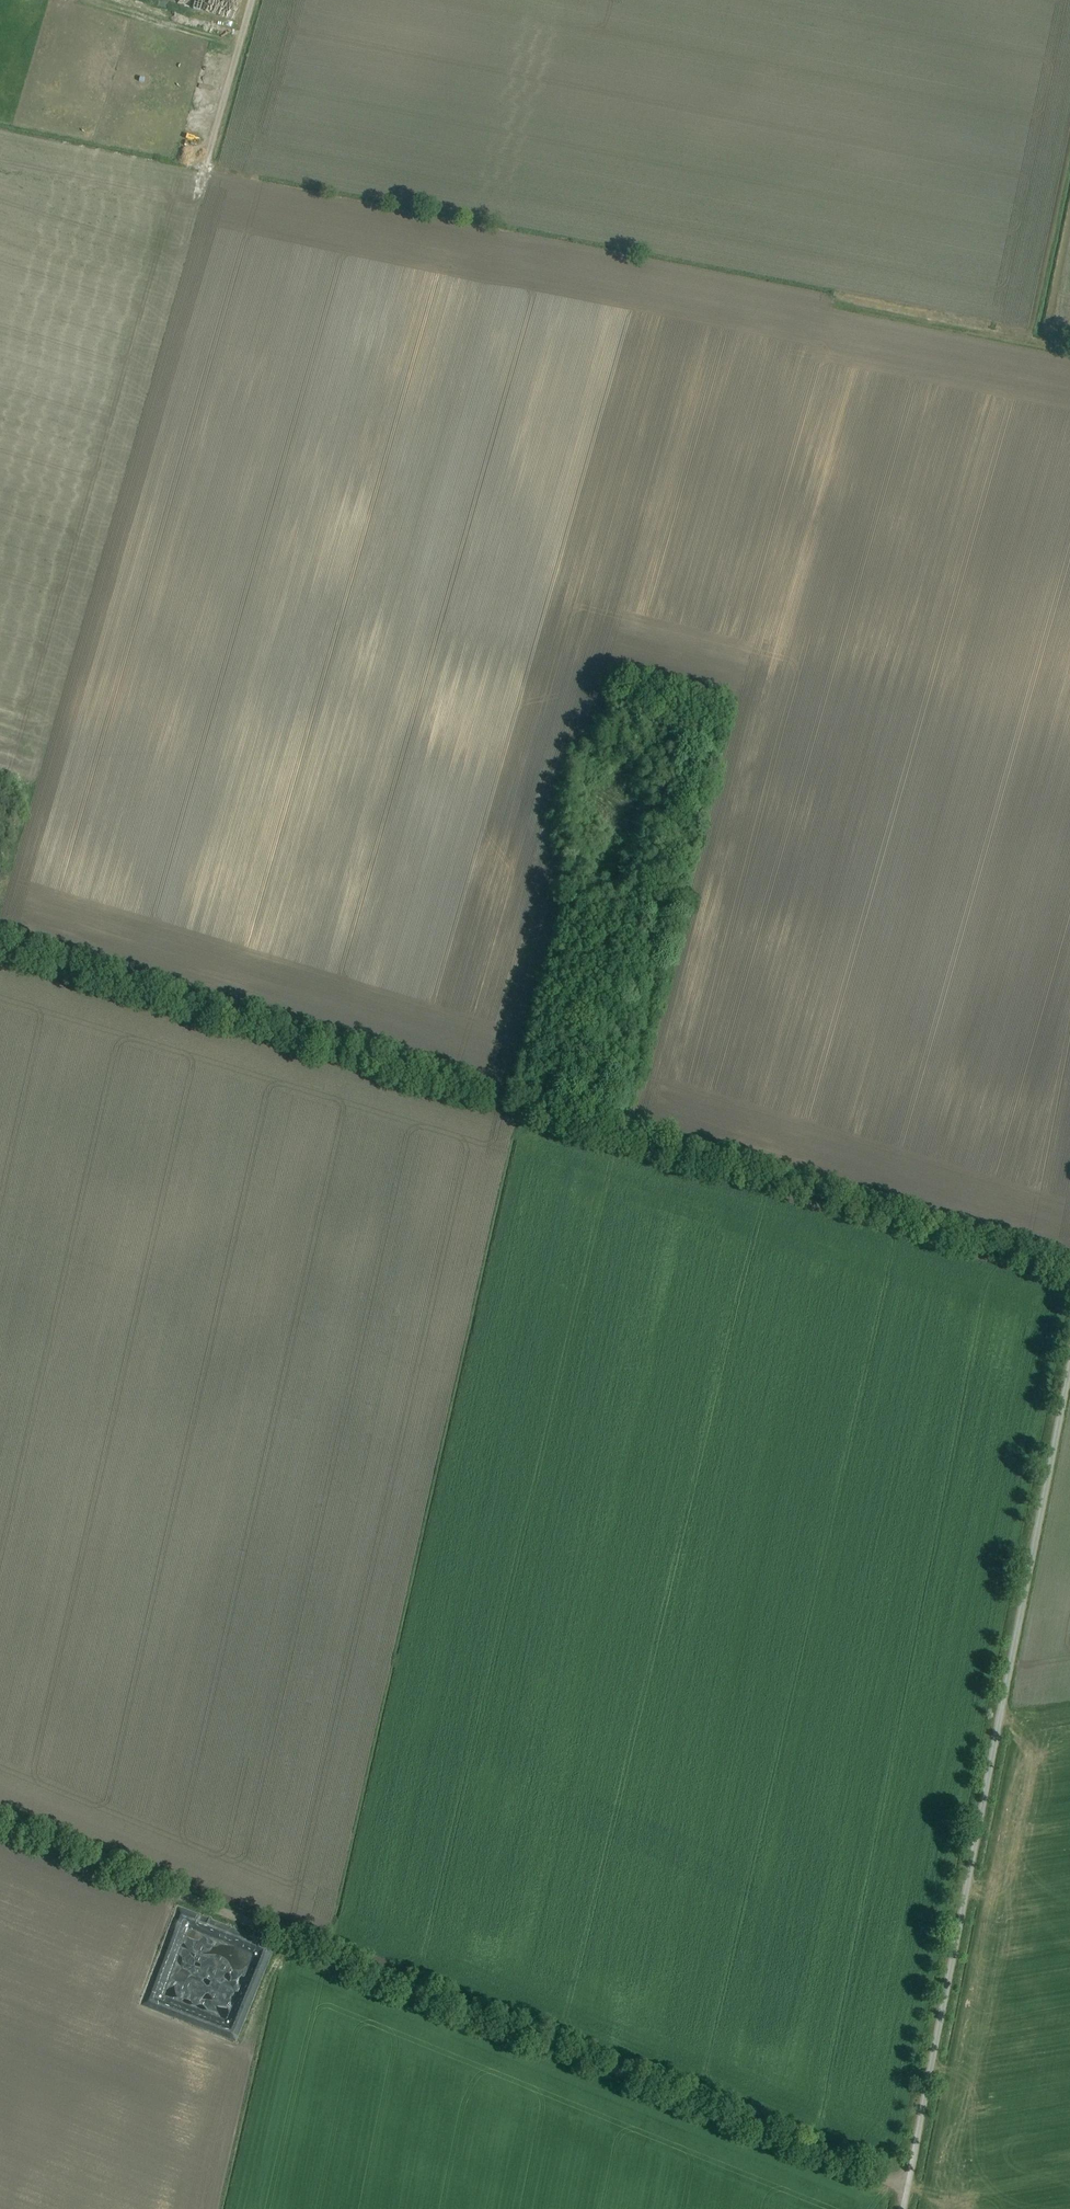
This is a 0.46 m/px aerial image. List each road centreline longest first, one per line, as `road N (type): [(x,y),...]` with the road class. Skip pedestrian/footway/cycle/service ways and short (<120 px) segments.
road 1 (track): [(0,945),(1069,1269)]
road 2 (track): [(0,1821),(906,2187)]
road 3 (track): [(1069,349),(829,301)]
road 4 (track): [(252,0),(197,195)]

